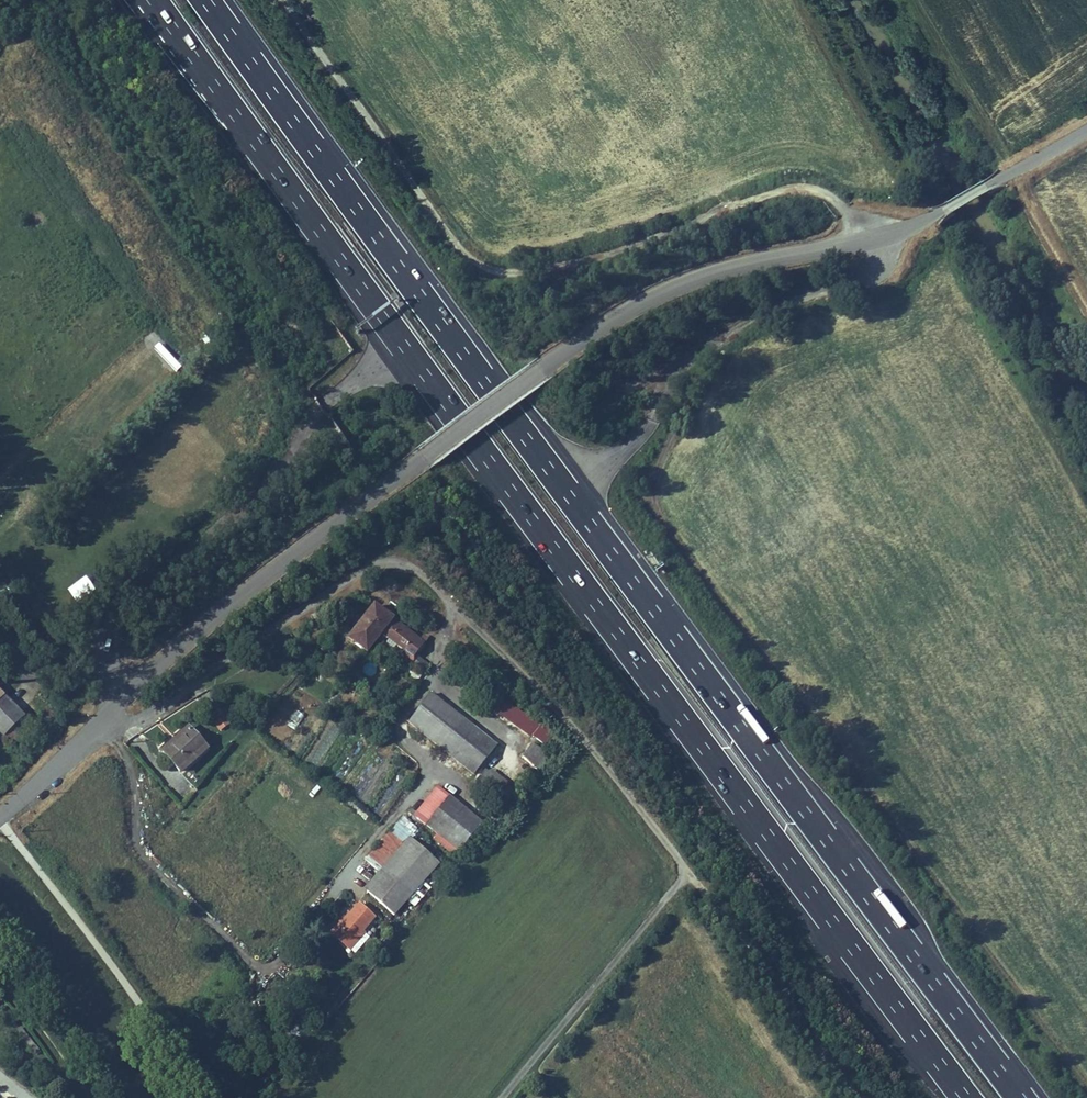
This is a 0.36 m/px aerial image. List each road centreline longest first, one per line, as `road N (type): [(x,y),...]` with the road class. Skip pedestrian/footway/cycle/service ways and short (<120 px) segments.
road 1 (motorway): [(1021,1097),(207,0)]
road 2 (motorway): [(153,0),(965,1097)]
road 3 (unclassified): [(90,739),(284,623),(371,560),(391,552),(413,563),(582,729),(688,868),(503,1097)]
road 4 (track): [(701,352),(715,372),(660,509),(667,527),(1086,1062)]
road 5 (tertiary): [(553,366),(671,293),(925,222),(1086,129)]
road 6 (tertiary): [(90,739),(127,697),(324,530),(425,461)]
road 7 (track): [(859,1097),(688,868)]
road 8 (track): [(1014,169),(913,0)]
road 9 (tertiary): [(553,366),(425,461)]

